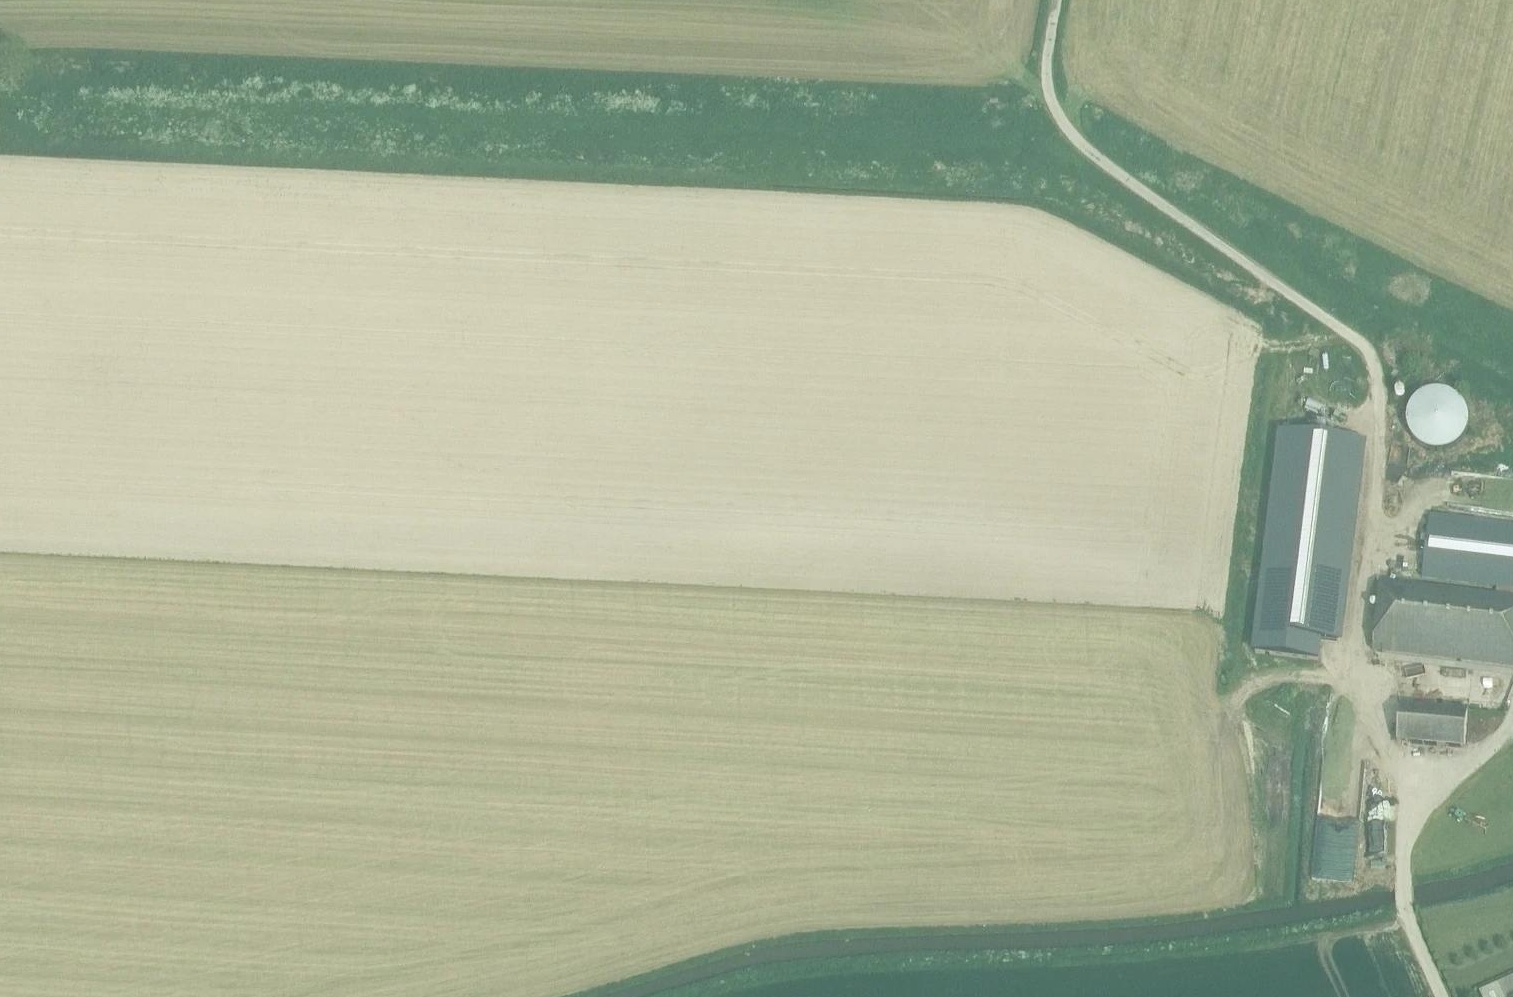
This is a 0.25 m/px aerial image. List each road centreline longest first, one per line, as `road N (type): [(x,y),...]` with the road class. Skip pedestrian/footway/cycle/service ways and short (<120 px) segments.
road 1 (track): [(1058,0),(1047,87),(1068,129),(1371,355),(1380,454),(1357,670),(1373,732),(1425,808)]

